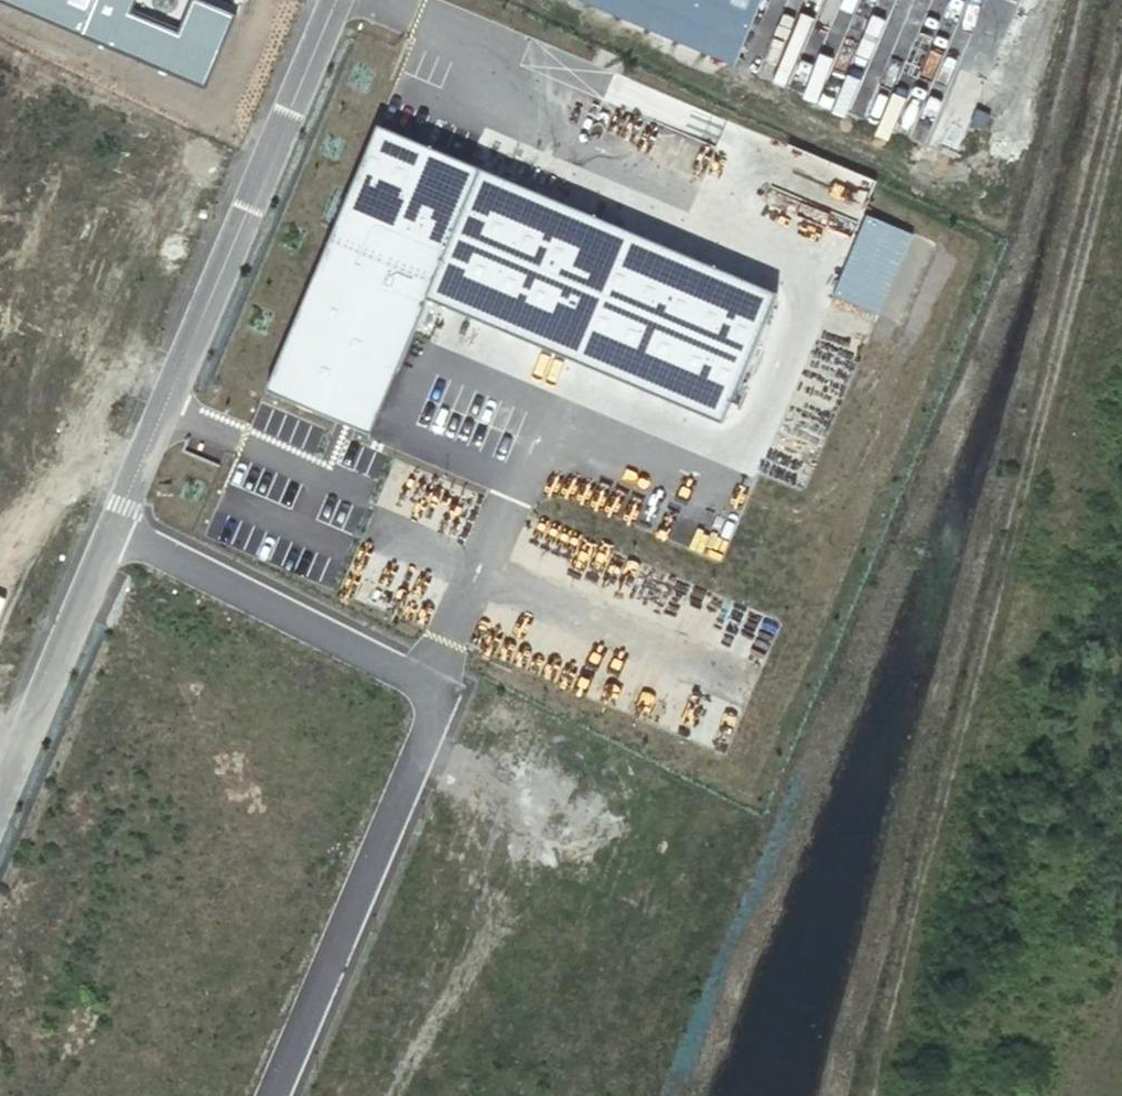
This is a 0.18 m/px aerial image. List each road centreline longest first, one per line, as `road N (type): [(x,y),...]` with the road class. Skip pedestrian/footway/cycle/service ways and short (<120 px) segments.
road 1 (unclassified): [(271,1095),(440,699),(130,535)]
road 2 (unclassified): [(338,0),(117,528)]
road 3 (unclassified): [(117,528),(0,804)]

